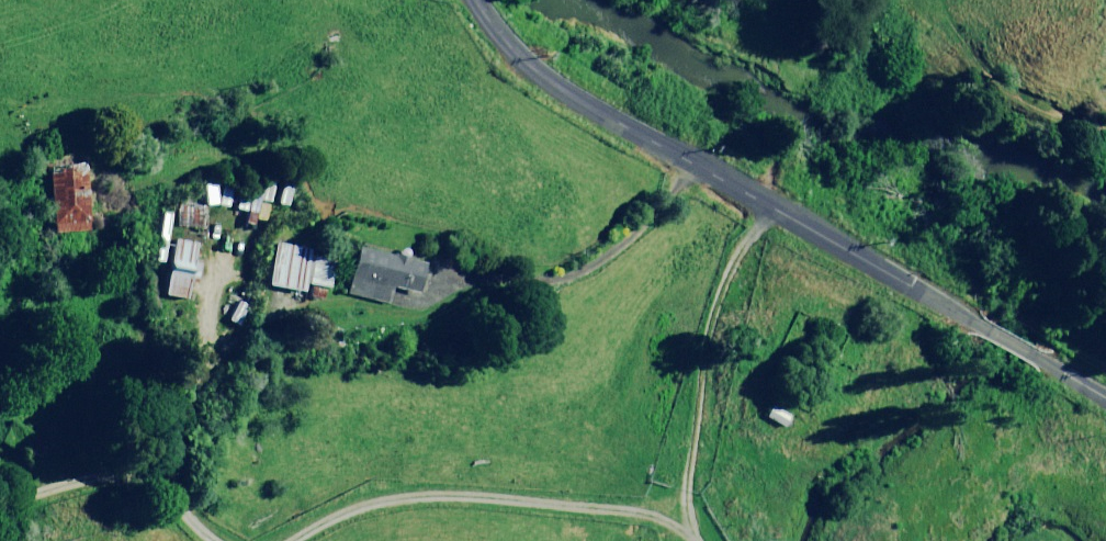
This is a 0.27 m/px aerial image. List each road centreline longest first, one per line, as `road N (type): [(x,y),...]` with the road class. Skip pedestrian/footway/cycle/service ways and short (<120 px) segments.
road 1 (tertiary): [(473,0),(525,63),(559,89),(1105,401)]
road 2 (track): [(336,540),(431,465),(513,448),(615,457),(711,408)]
road 3 (track): [(0,480),(83,477),(247,540)]
road 4 (track): [(769,209),(735,271),(711,408)]
road 5 (track): [(774,540),(731,487),(711,408)]

